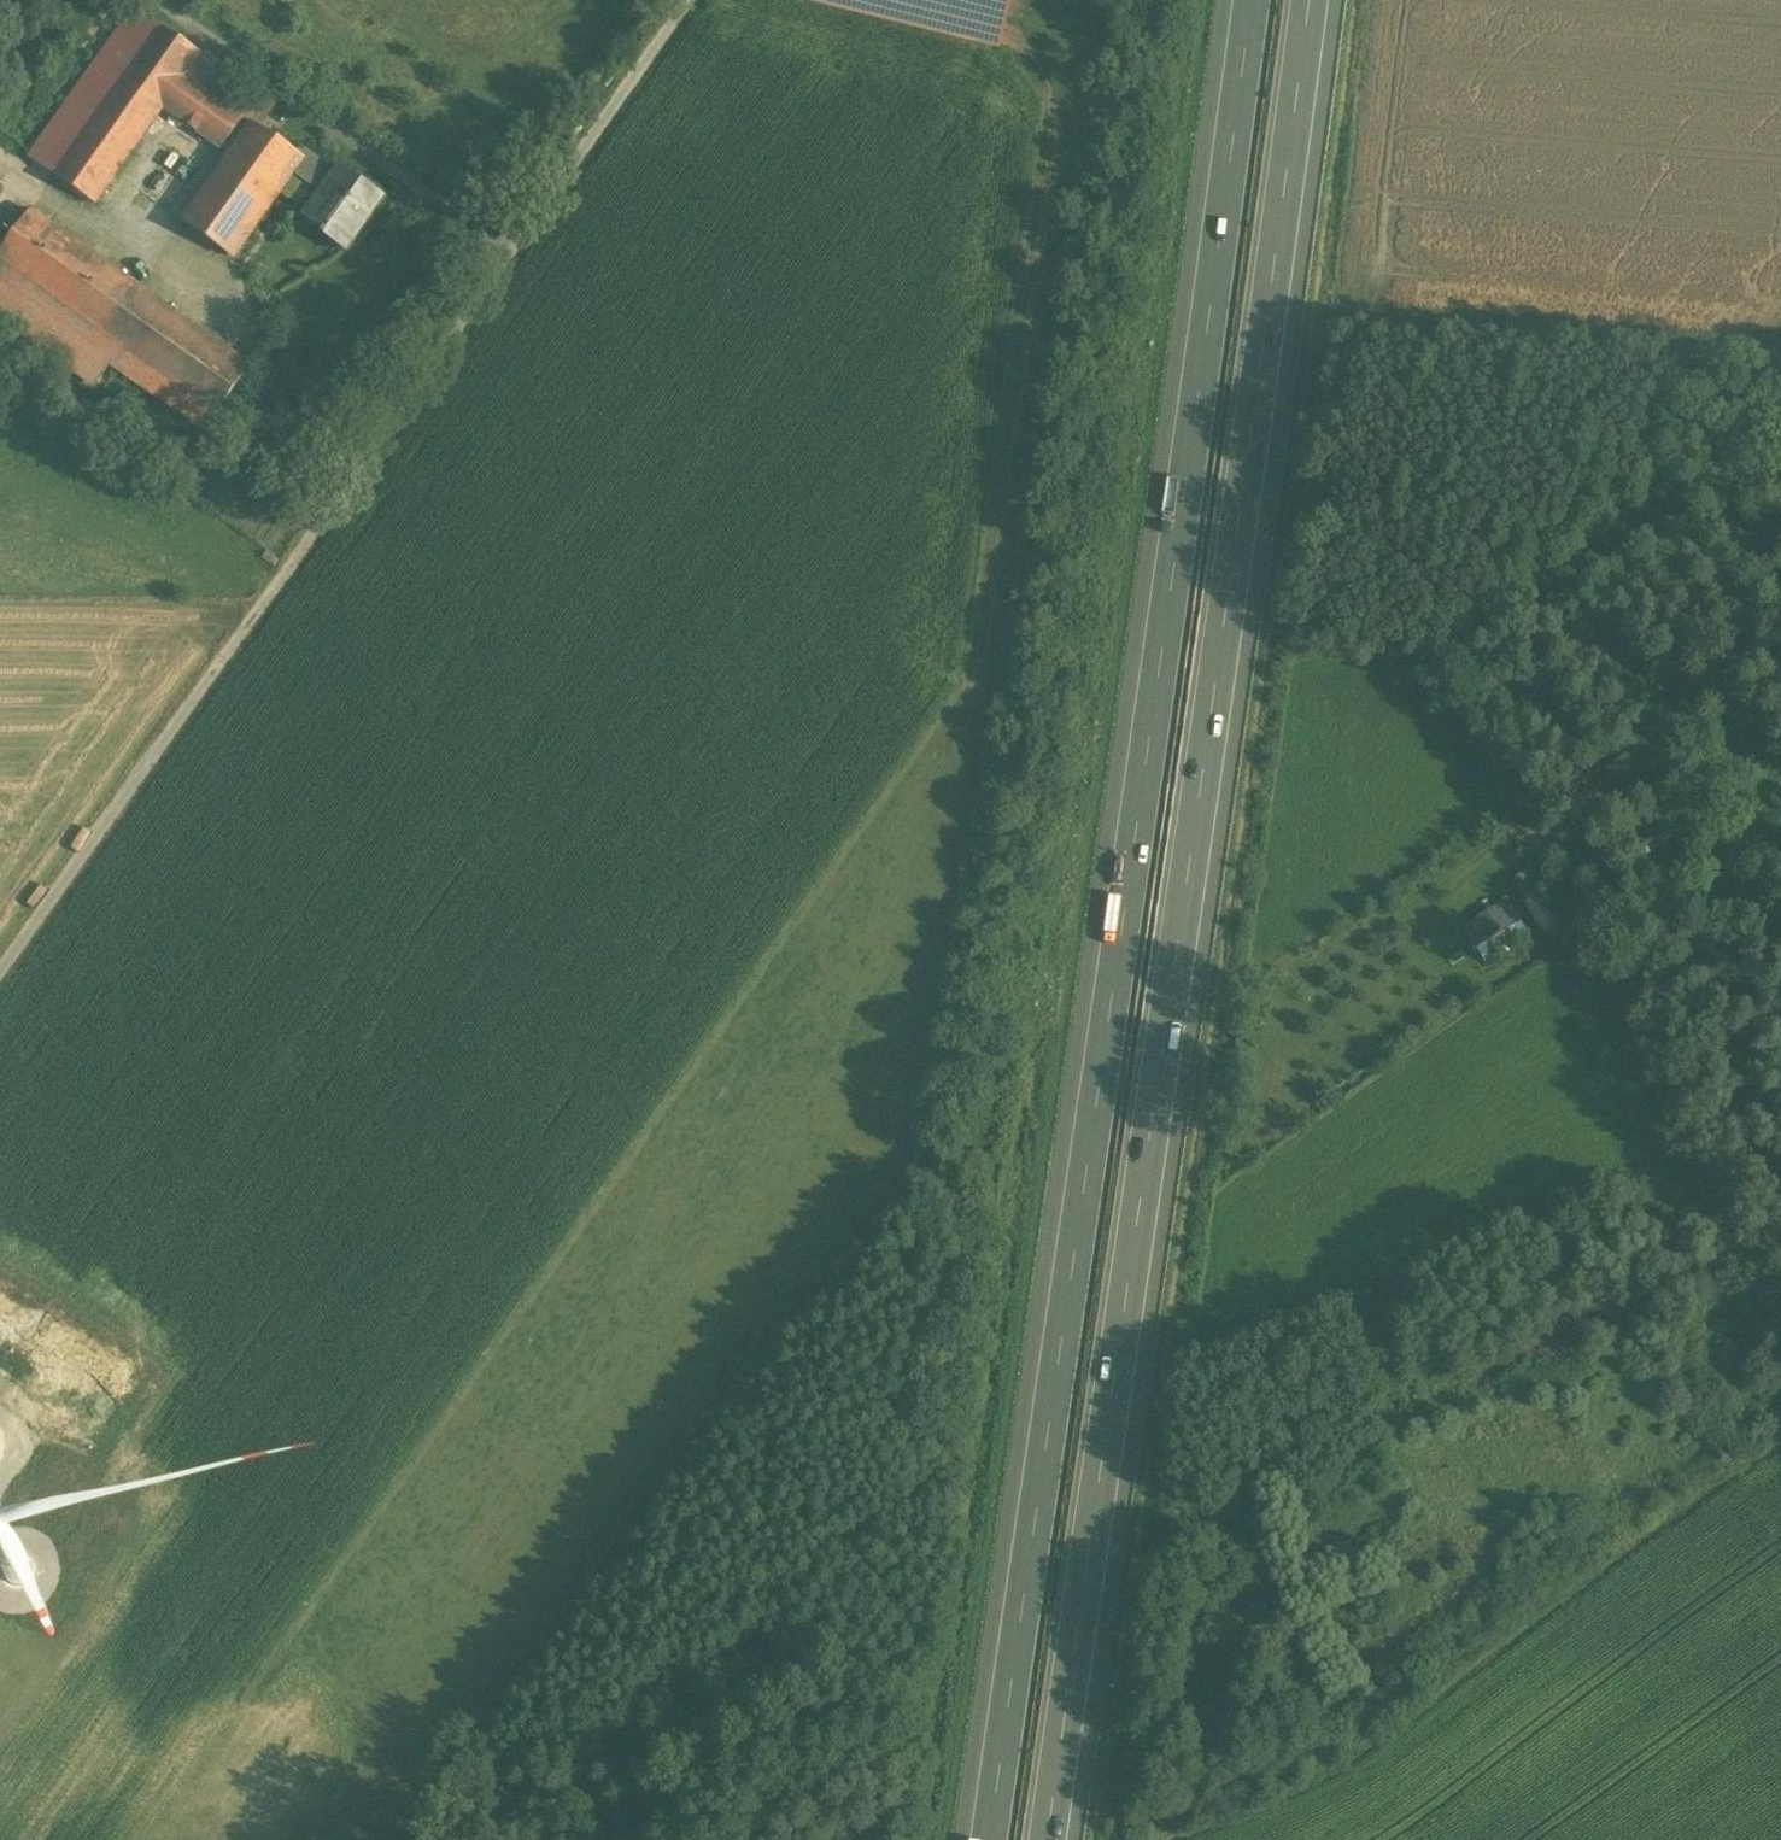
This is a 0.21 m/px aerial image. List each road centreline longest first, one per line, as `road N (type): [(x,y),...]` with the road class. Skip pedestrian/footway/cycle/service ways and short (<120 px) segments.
road 1 (motorway): [(1047,1839),(1308,0)]
road 2 (motorway): [(1246,0),(988,1839)]
road 3 (track): [(685,0),(0,967)]
road 4 (track): [(1552,874),(1780,1291)]

